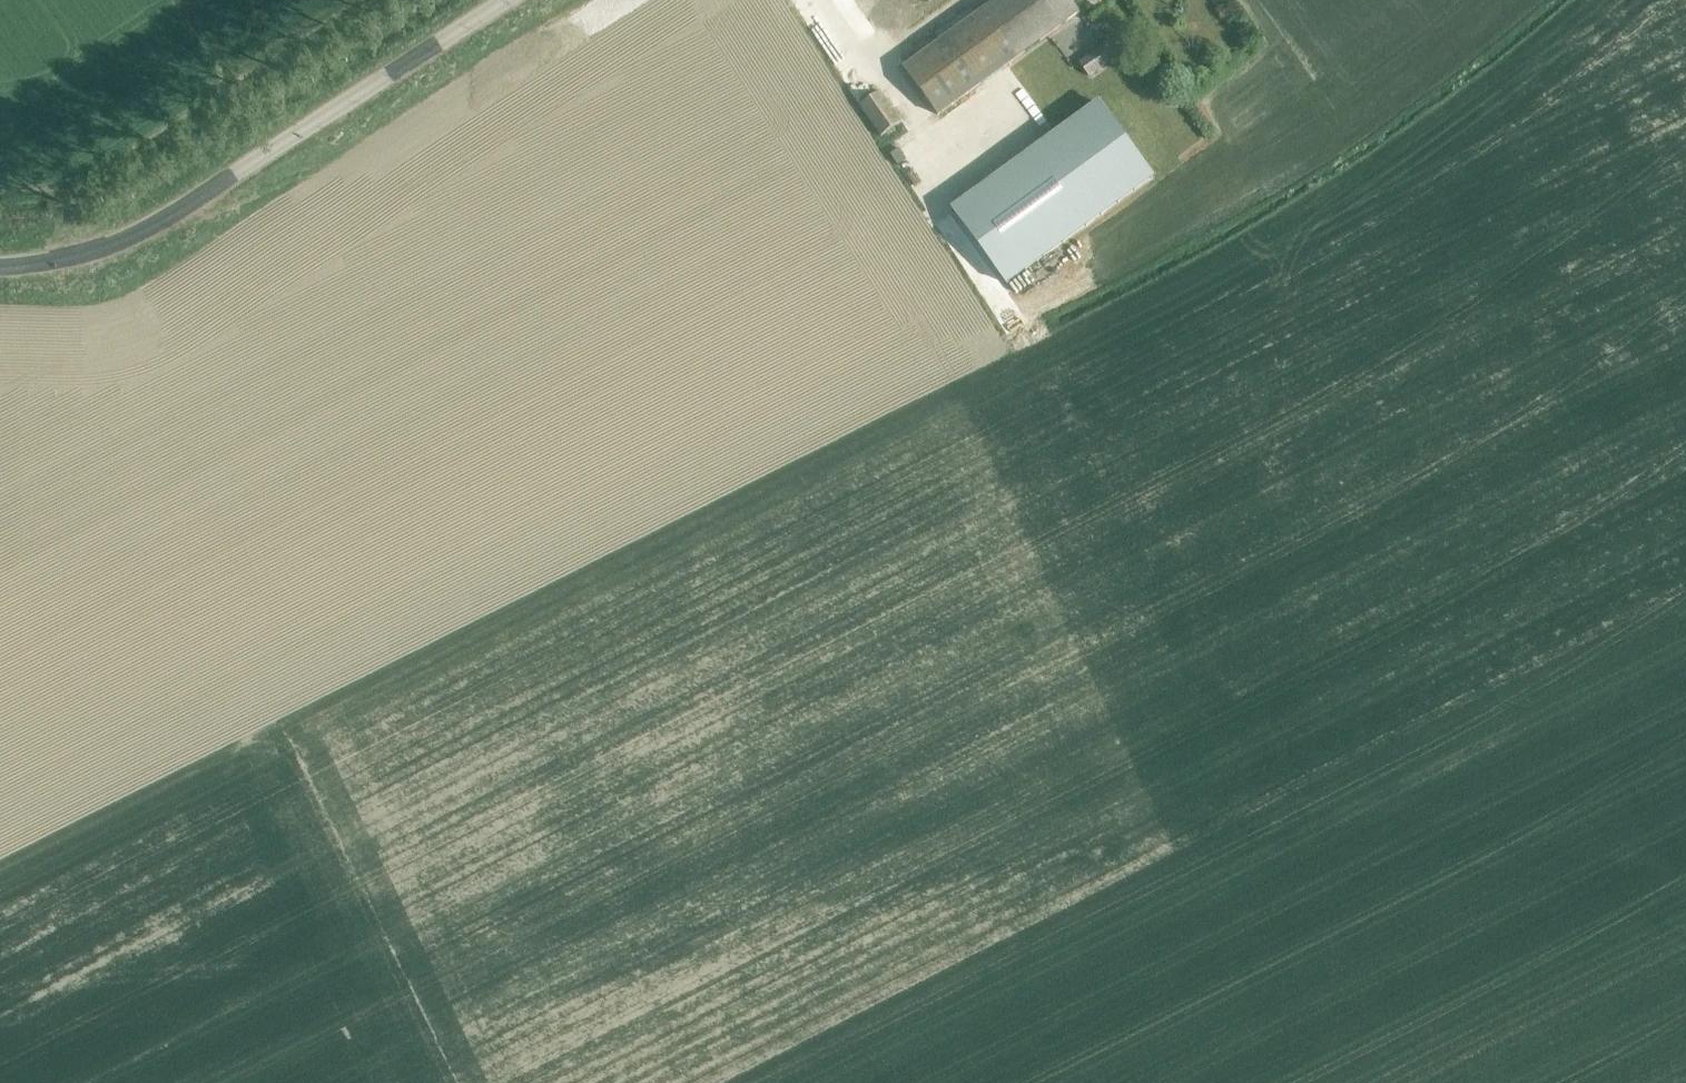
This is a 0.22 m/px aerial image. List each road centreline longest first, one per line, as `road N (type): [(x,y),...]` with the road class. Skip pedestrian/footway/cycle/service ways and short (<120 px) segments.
road 1 (unclassified): [(0,266),(92,252),(171,213),(505,0)]
road 2 (track): [(941,222),(1029,358)]

